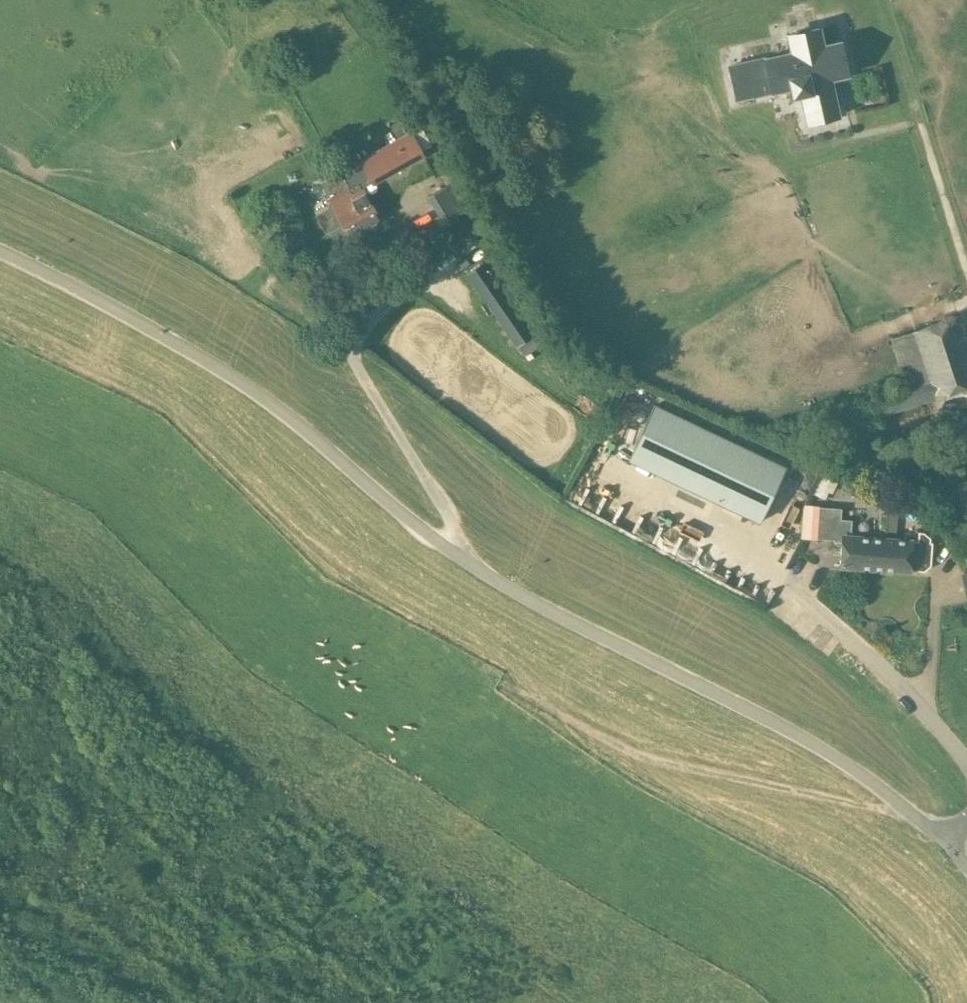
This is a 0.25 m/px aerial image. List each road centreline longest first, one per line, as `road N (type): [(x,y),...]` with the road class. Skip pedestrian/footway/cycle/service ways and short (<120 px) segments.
road 1 (unclassified): [(942,839),(845,758),(457,552),(215,361),(0,250)]
road 2 (unclassified): [(966,763),(898,682),(807,601)]

